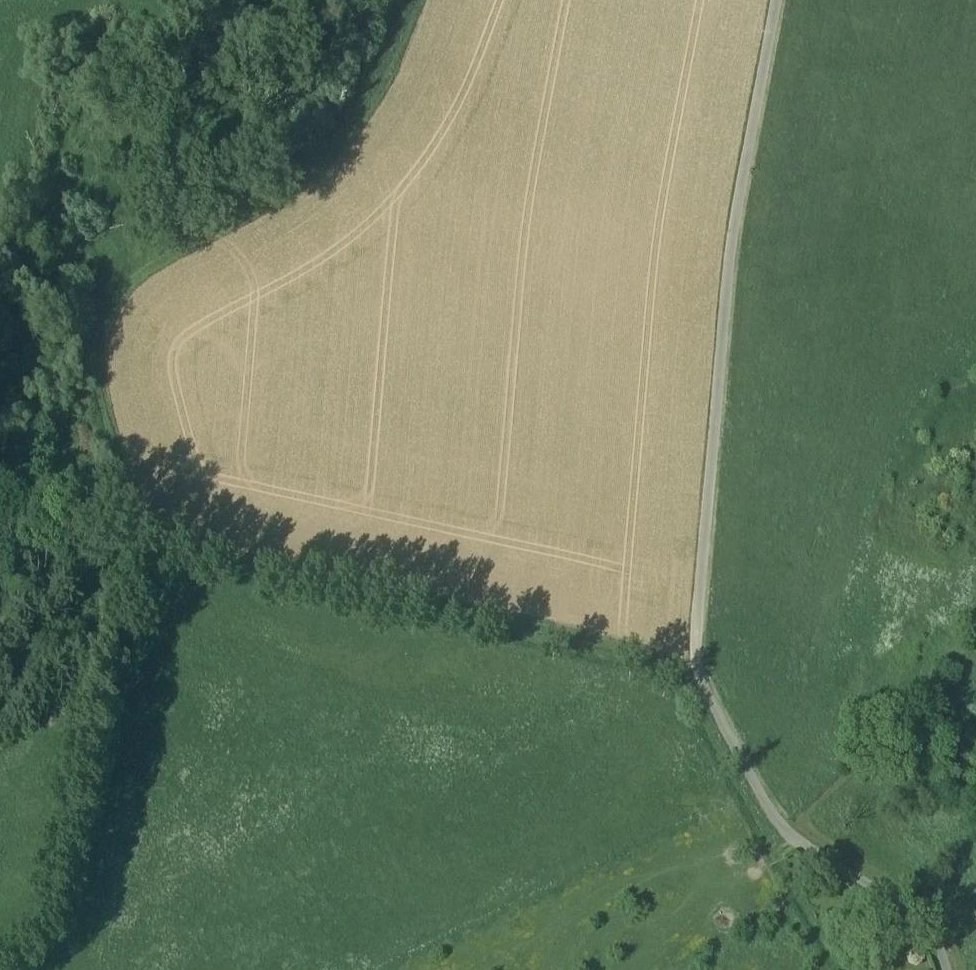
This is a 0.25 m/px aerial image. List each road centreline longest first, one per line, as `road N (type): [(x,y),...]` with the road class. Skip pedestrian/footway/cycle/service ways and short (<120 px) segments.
road 1 (track): [(777,0),(732,237),(695,656),(704,692),(768,813),(791,838),(913,912),(934,939),(943,969)]

